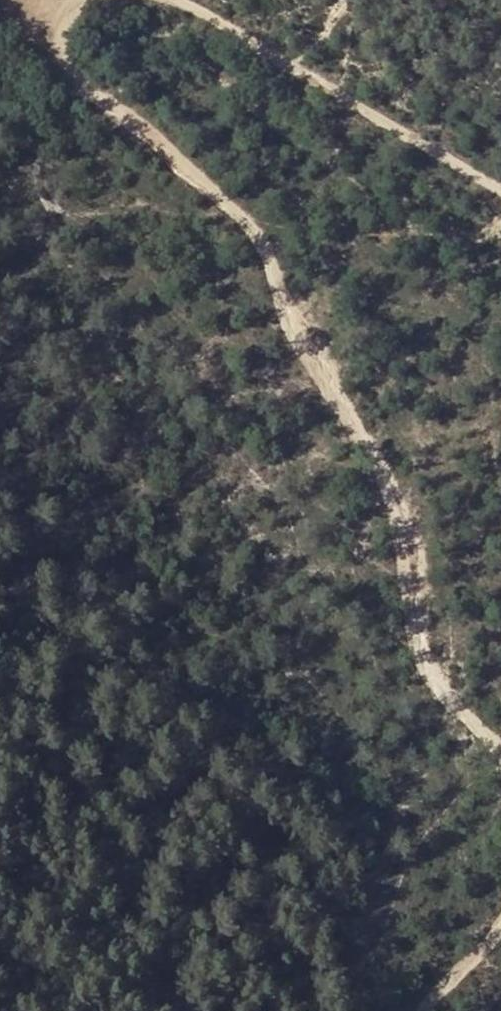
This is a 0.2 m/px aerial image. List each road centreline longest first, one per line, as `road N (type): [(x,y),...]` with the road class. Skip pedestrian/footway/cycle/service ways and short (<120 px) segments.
road 1 (track): [(500,758),(452,708),(414,645),(415,547),(396,493),(292,345),(257,244),(181,161),(64,61),(52,20),(64,0)]
road 2 (track): [(192,0),(500,178)]
road 3 (track): [(410,1010),(483,932),(500,895)]

